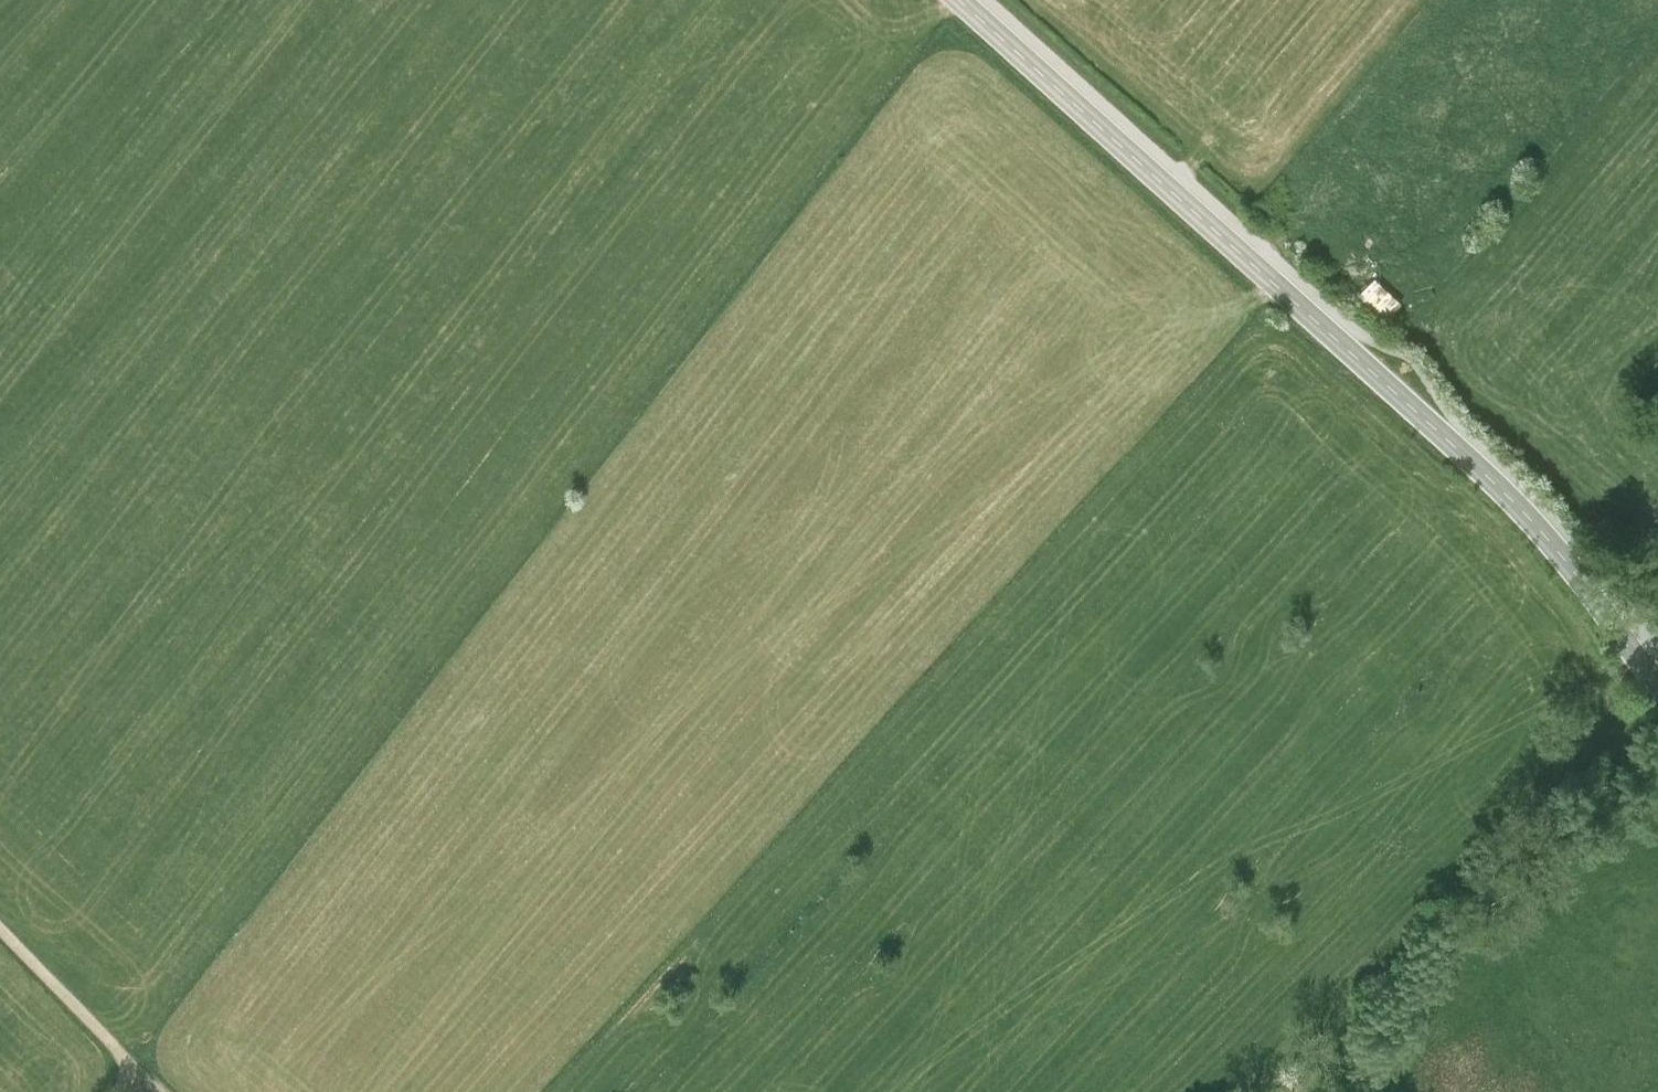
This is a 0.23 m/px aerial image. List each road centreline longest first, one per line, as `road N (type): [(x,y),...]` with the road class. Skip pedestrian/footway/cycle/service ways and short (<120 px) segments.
road 1 (tertiary): [(958,0),(1539,525),(1657,682)]
road 2 (track): [(179,1091),(0,917)]

